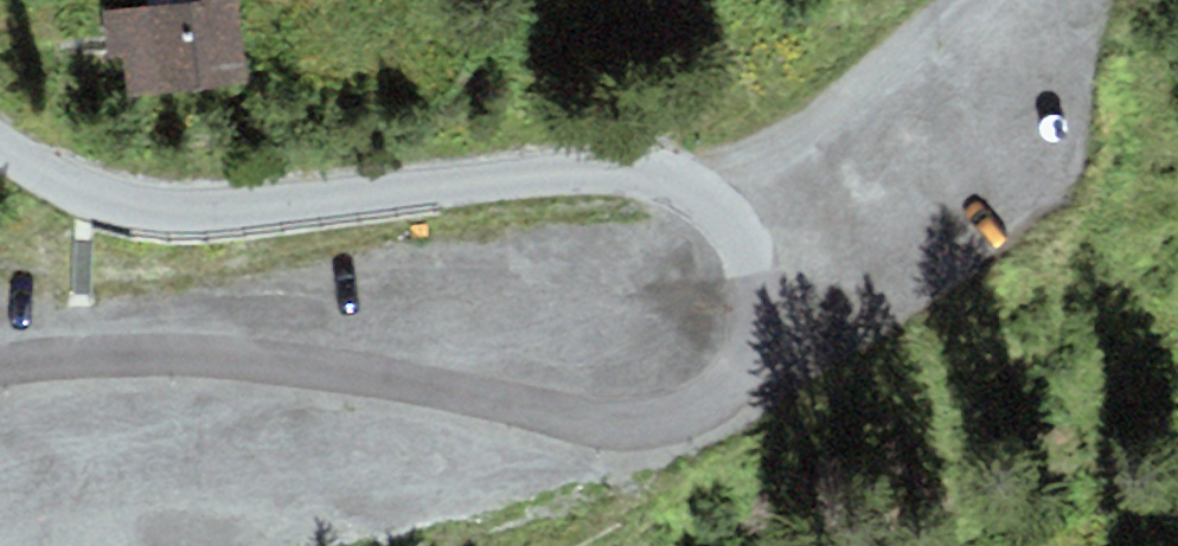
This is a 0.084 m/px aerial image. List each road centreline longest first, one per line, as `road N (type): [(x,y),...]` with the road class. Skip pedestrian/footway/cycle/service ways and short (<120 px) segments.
road 1 (tertiary): [(223,545),(469,497),(589,452),(687,399),(746,329),(766,280),(718,207),(662,172),(579,171),(239,207),(85,204),(0,162)]
road 2 (track): [(936,0),(702,197)]

